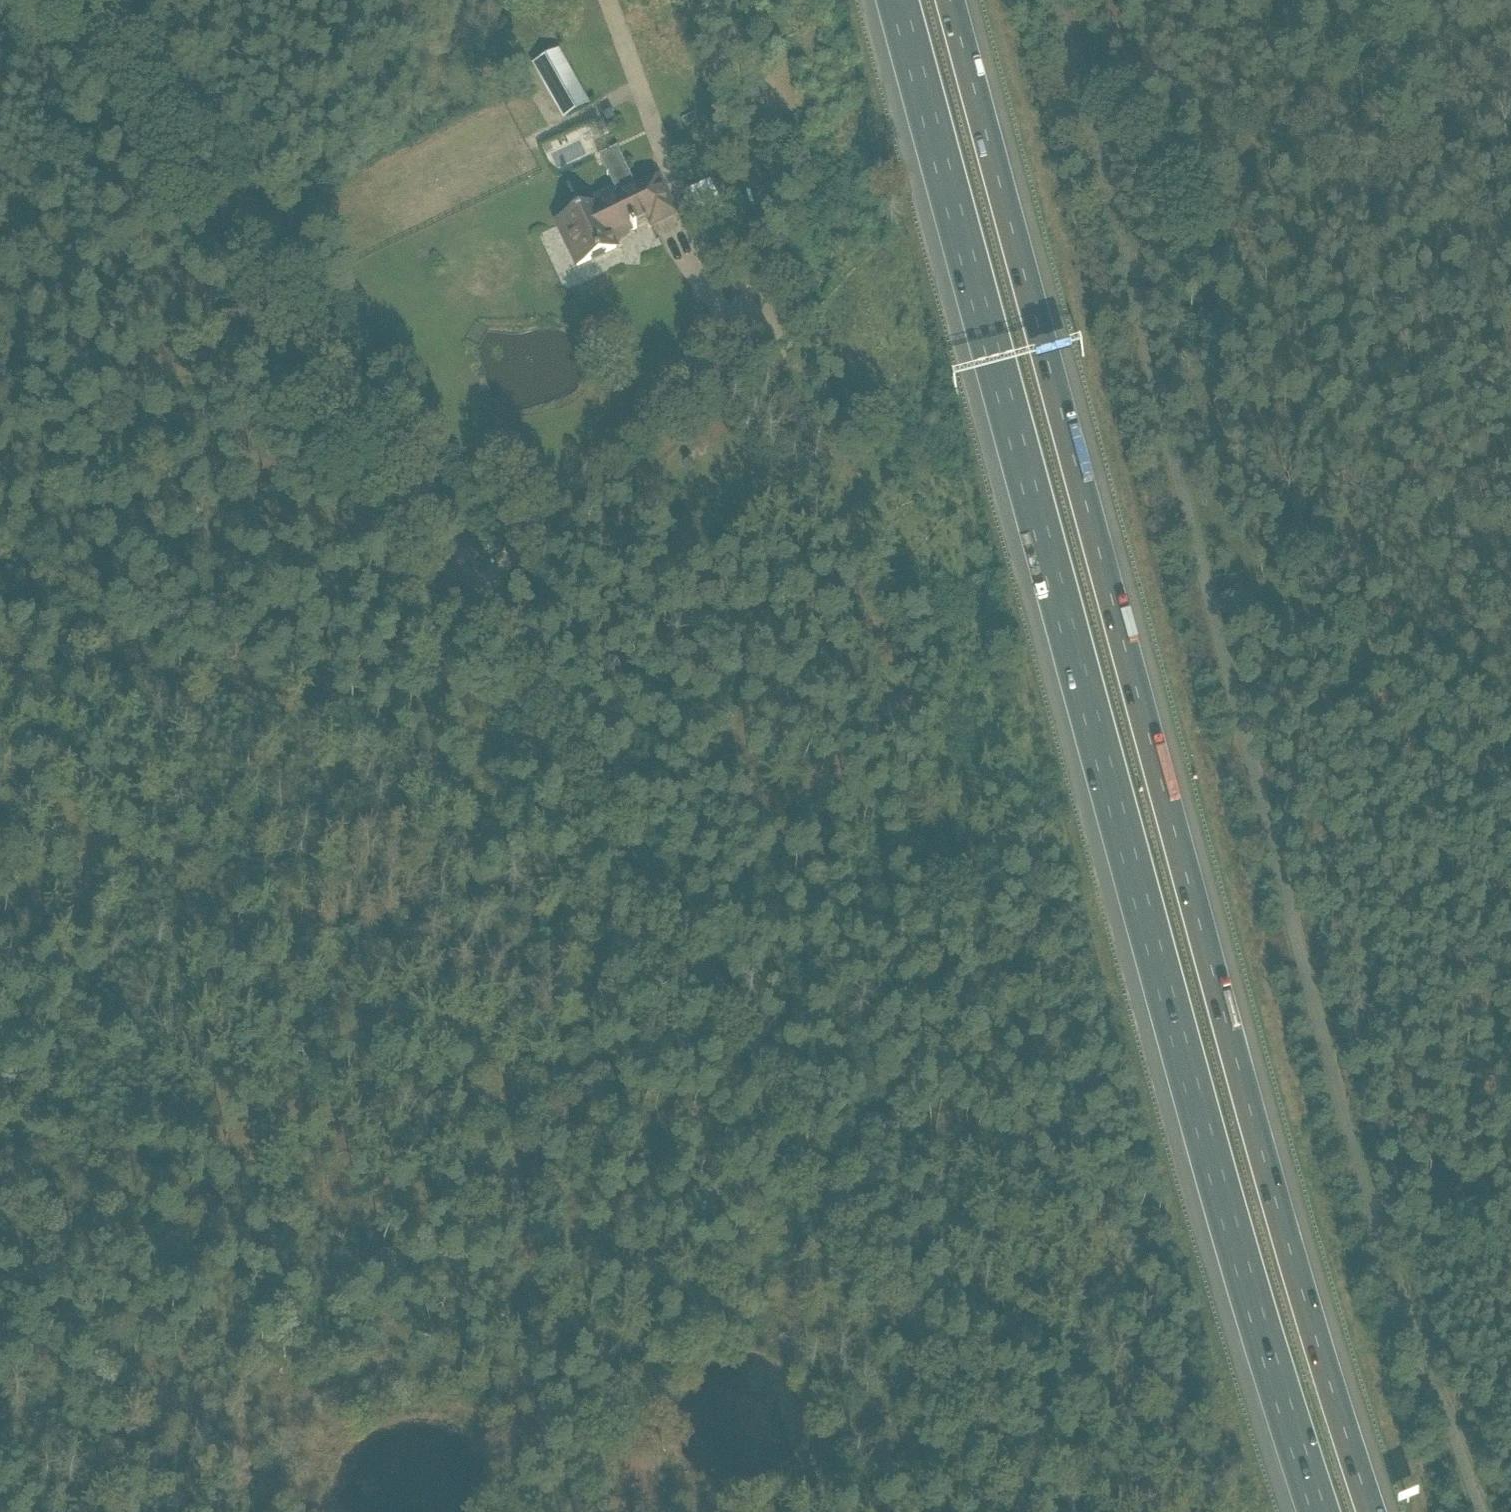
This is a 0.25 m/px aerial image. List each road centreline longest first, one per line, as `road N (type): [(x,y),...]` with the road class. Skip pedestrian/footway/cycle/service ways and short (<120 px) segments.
road 1 (motorway): [(1372,1511),(1306,1308),(950,0)]
road 2 (motorway): [(898,0),(1252,1304),(1319,1511)]
road 3 (track): [(1029,1511),(467,583)]
road 4 (track): [(1510,694),(1093,0)]
road 5 (track): [(467,583),(100,0)]
road 6 (track): [(0,664),(295,696),(350,693),(467,583)]
road 7 (track): [(825,1173),(541,1511)]
road 8 (track): [(0,1322),(211,1511)]

